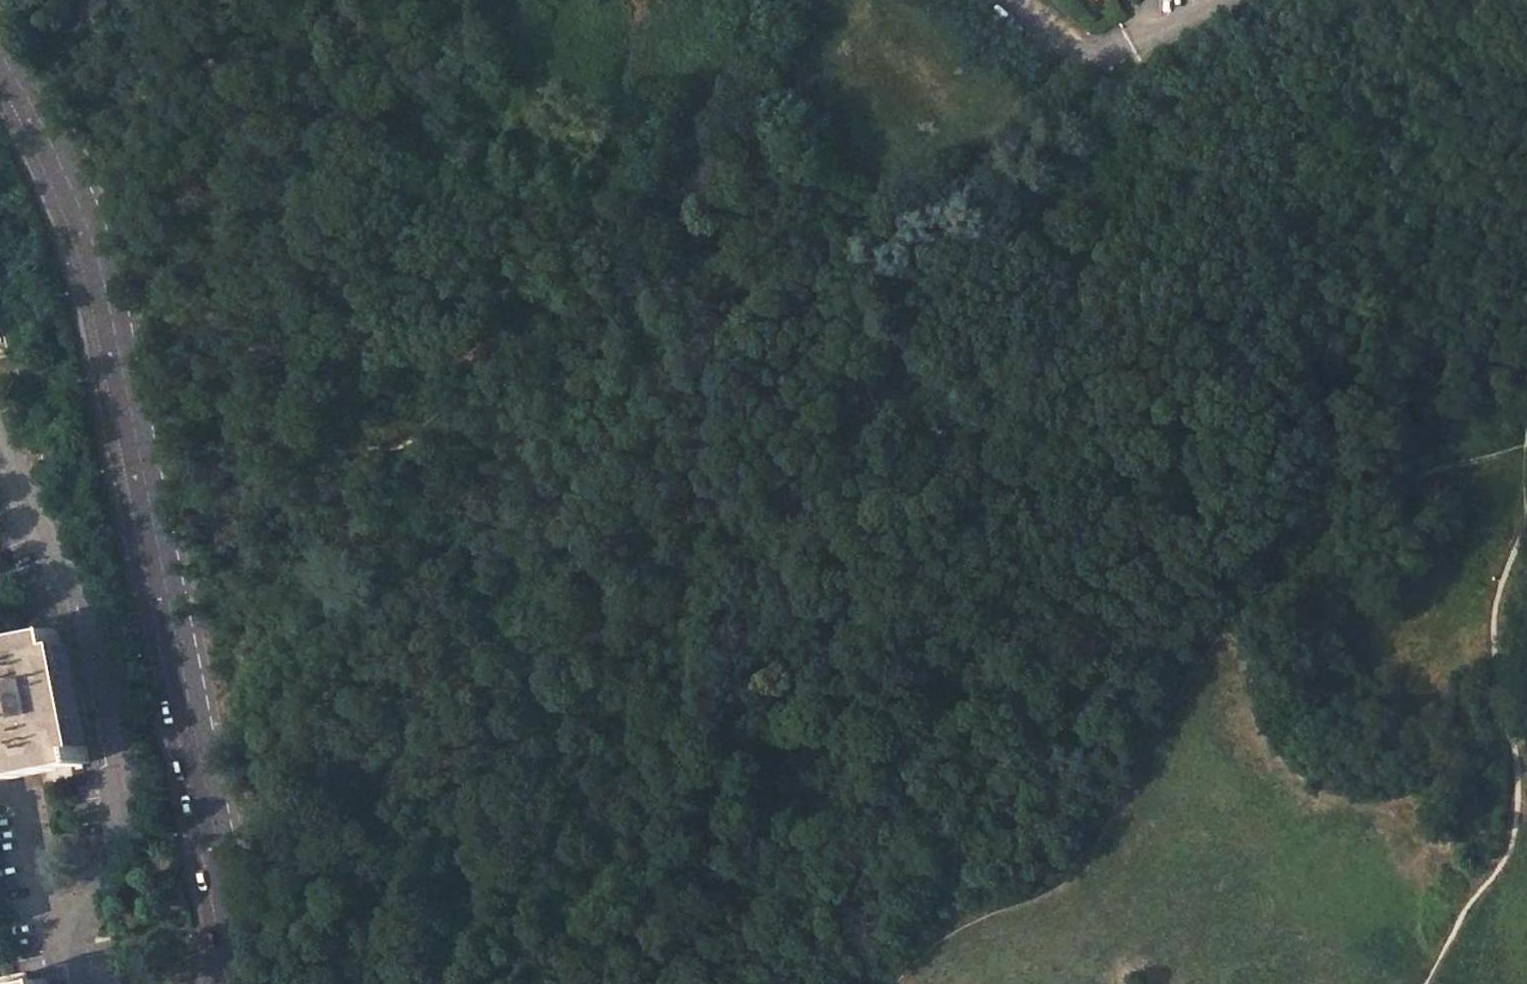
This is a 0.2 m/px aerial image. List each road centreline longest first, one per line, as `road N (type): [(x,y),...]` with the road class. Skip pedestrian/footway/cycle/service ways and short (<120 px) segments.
road 1 (tertiary): [(0,59),(62,175),(101,275),(232,947),(225,983)]

